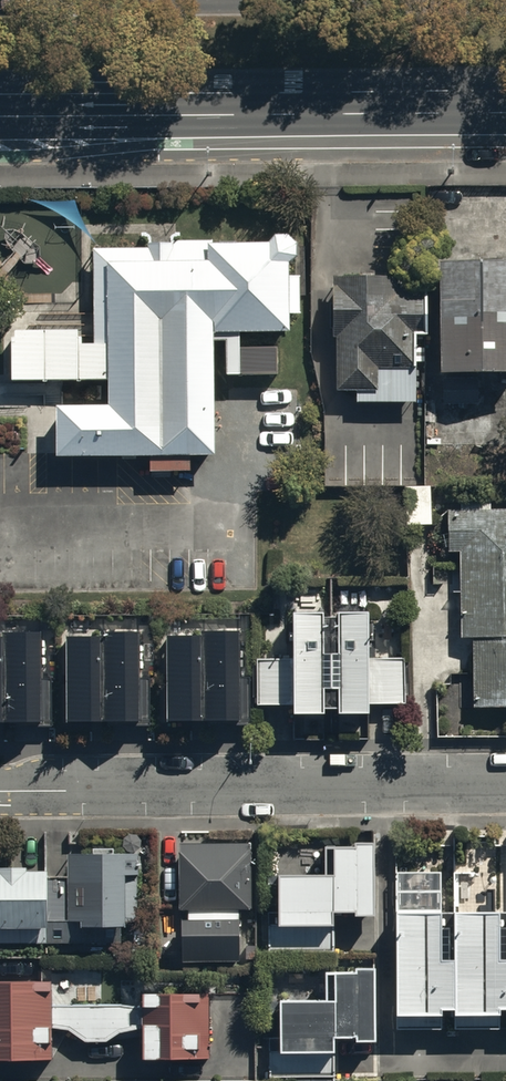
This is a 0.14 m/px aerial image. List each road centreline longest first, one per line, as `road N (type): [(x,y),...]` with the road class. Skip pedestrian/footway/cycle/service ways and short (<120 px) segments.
road 1 (residential): [(505,787),(0,794)]
road 2 (primary): [(505,102),(0,104)]

